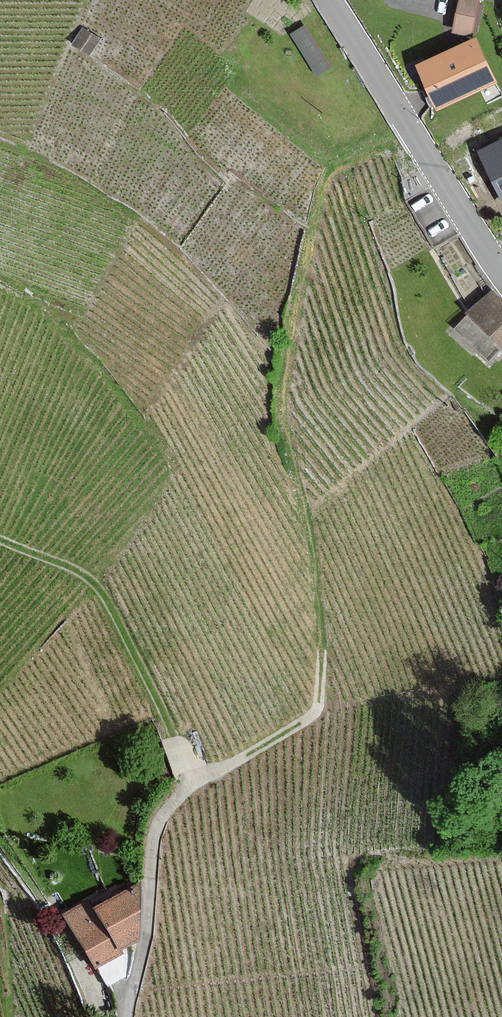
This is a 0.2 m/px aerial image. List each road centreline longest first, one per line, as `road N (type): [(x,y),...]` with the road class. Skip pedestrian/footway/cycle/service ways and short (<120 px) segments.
road 1 (track): [(324,179),(296,284),(280,391),(309,518),(320,702),(304,721),(190,788)]
road 2 (residential): [(501,275),(329,0)]
road 3 (unclassified): [(127,1016),(152,842),(166,811),(190,788)]

